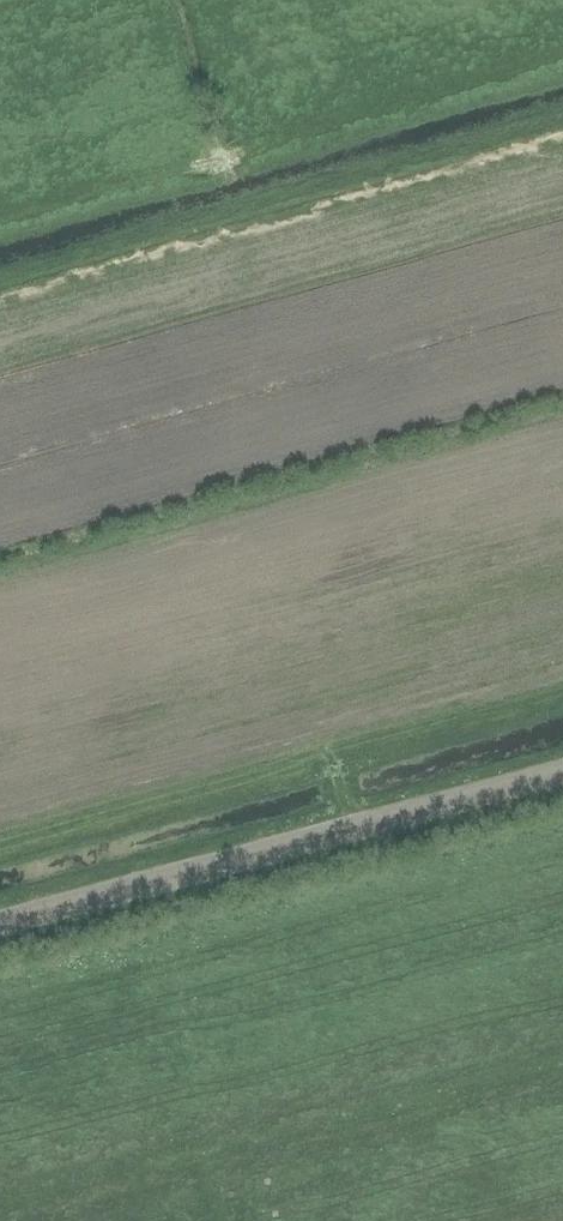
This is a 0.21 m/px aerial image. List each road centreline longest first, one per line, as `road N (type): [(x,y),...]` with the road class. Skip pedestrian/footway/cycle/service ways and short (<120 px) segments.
road 1 (tertiary): [(0,929),(562,778)]

